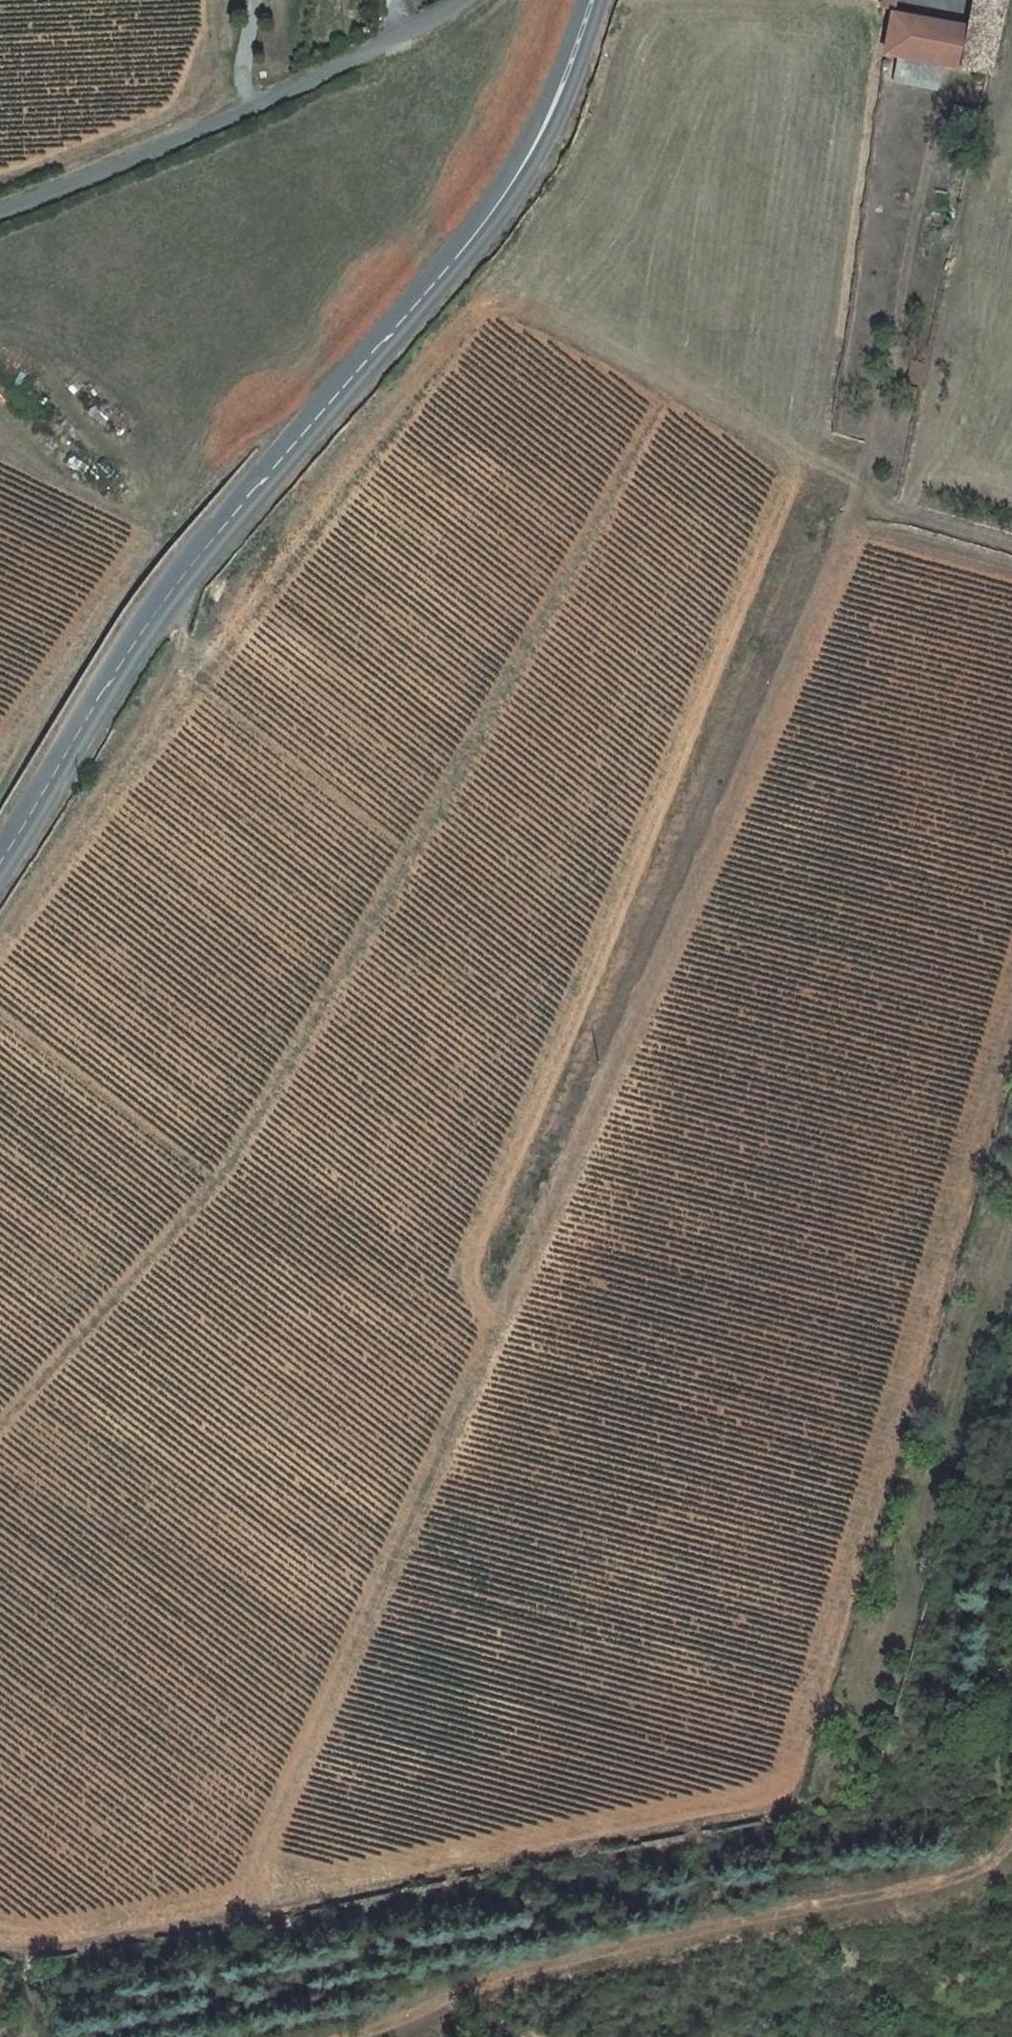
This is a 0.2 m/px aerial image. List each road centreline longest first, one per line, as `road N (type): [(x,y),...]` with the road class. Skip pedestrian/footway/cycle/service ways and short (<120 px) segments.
road 1 (tertiary): [(591,0),(527,158),(496,212),(178,579),(83,717),(0,861)]
road 2 (track): [(1011,1839),(977,1867),(916,1889),(480,1982),(350,2036)]
road 3 (unclassified): [(459,0),(105,171),(0,211)]

